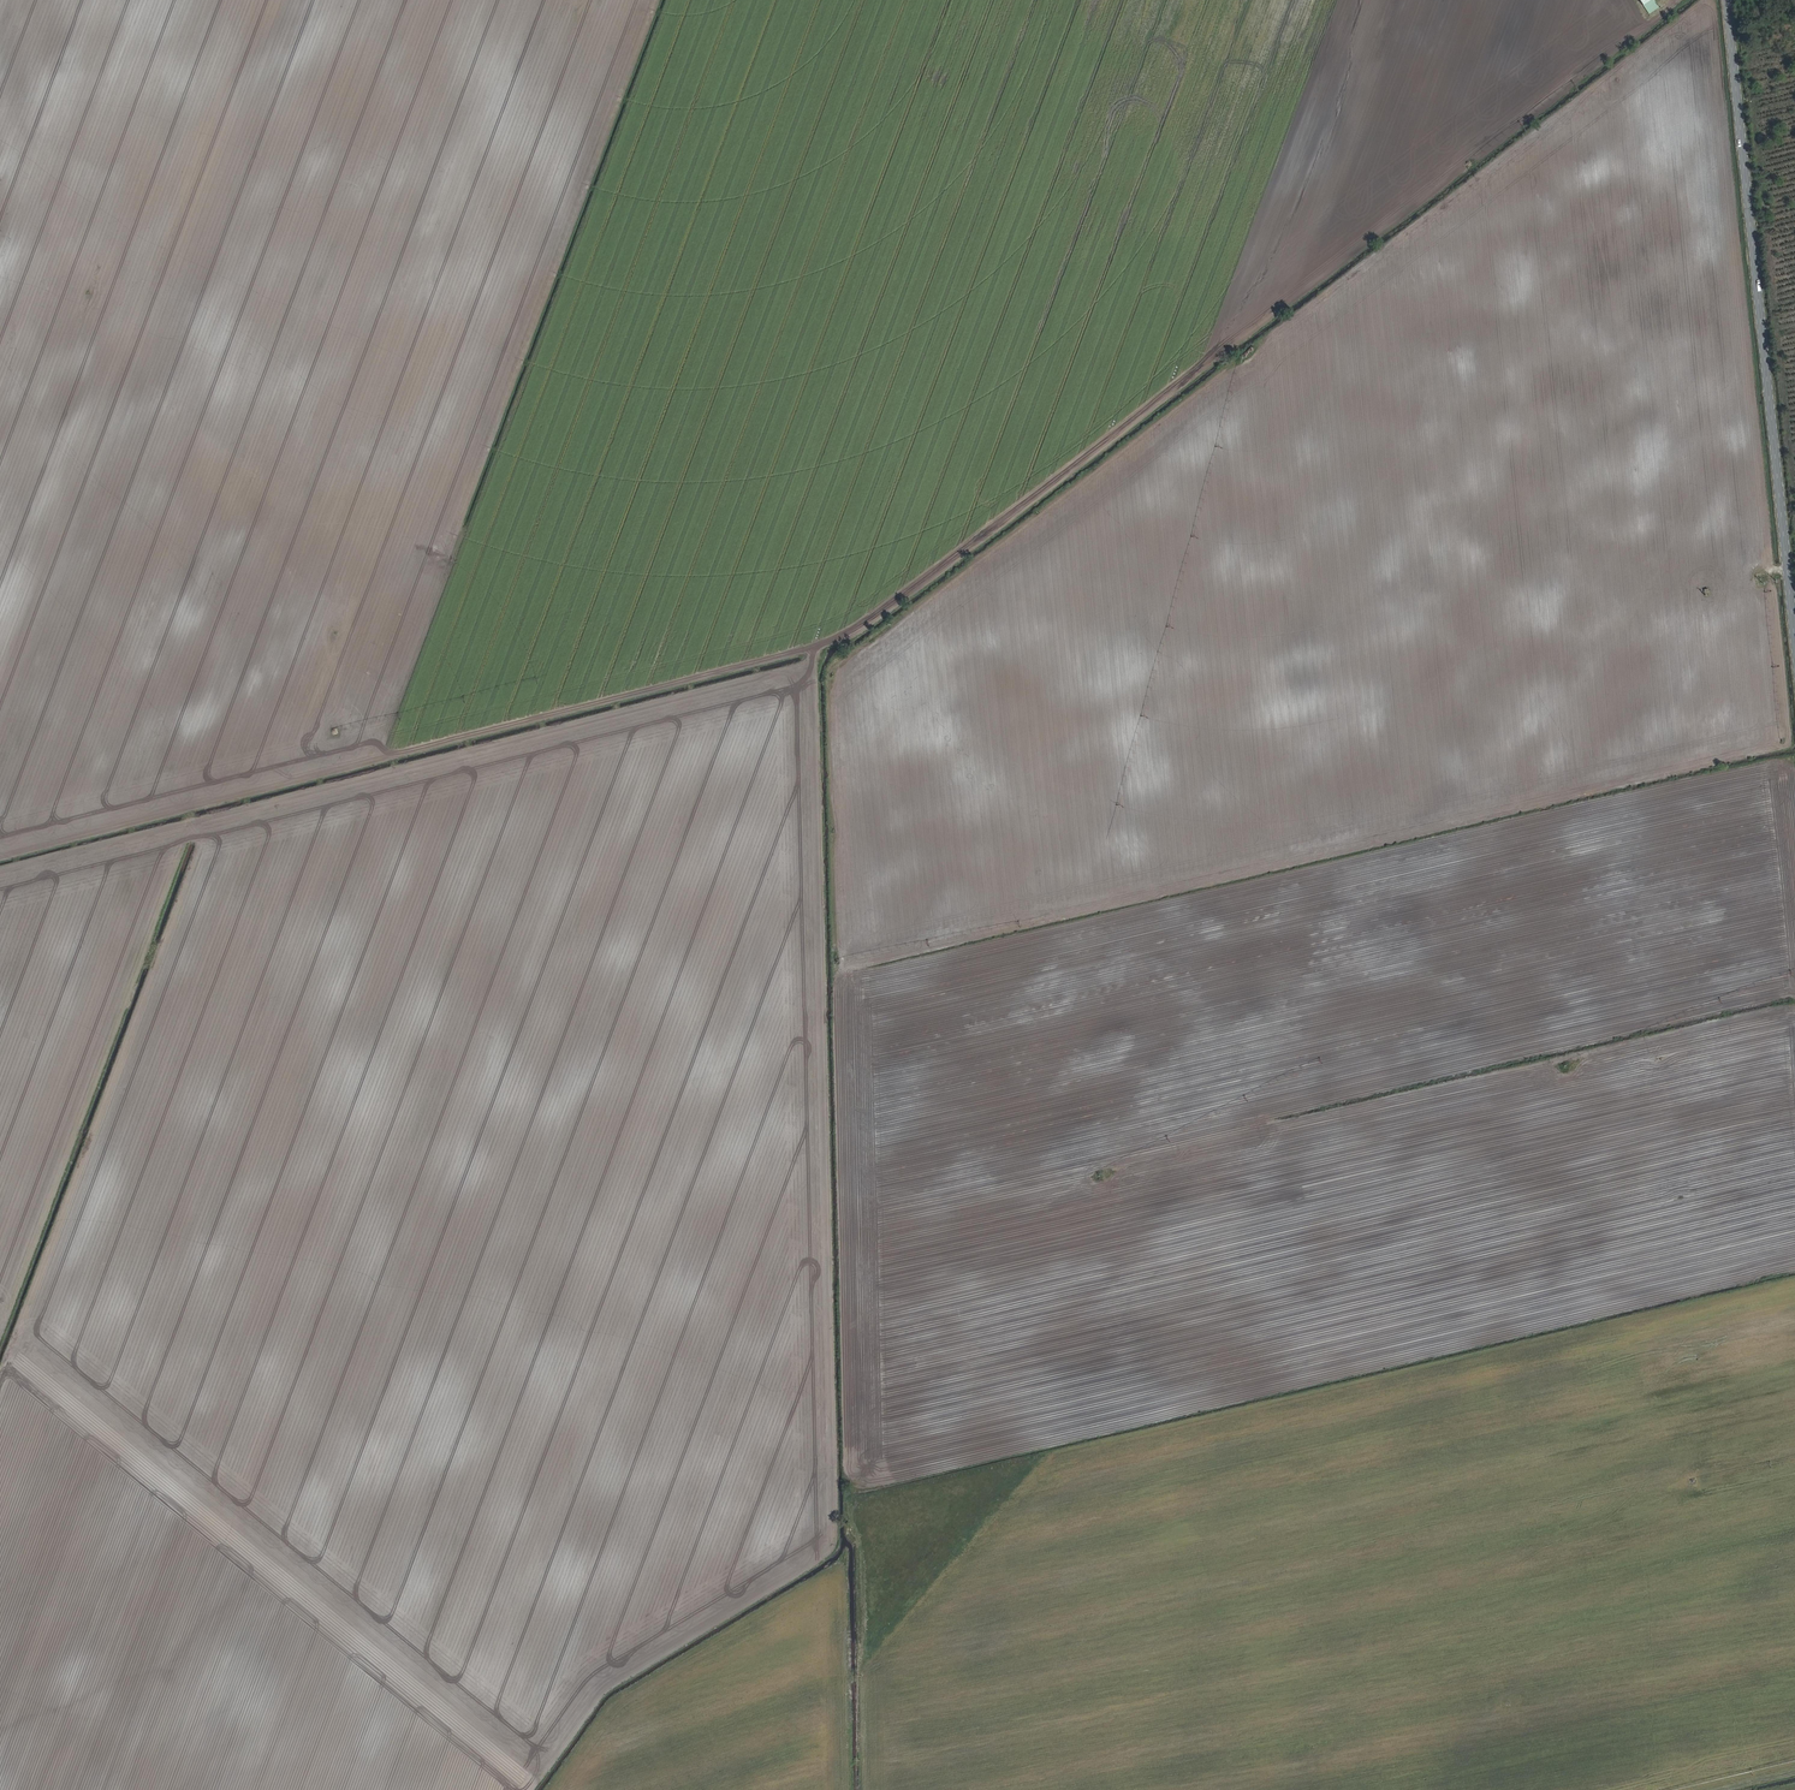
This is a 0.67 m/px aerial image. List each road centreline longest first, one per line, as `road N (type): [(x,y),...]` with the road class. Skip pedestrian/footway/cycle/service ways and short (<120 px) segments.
road 1 (secondary): [(1726,0),(1794,641)]

